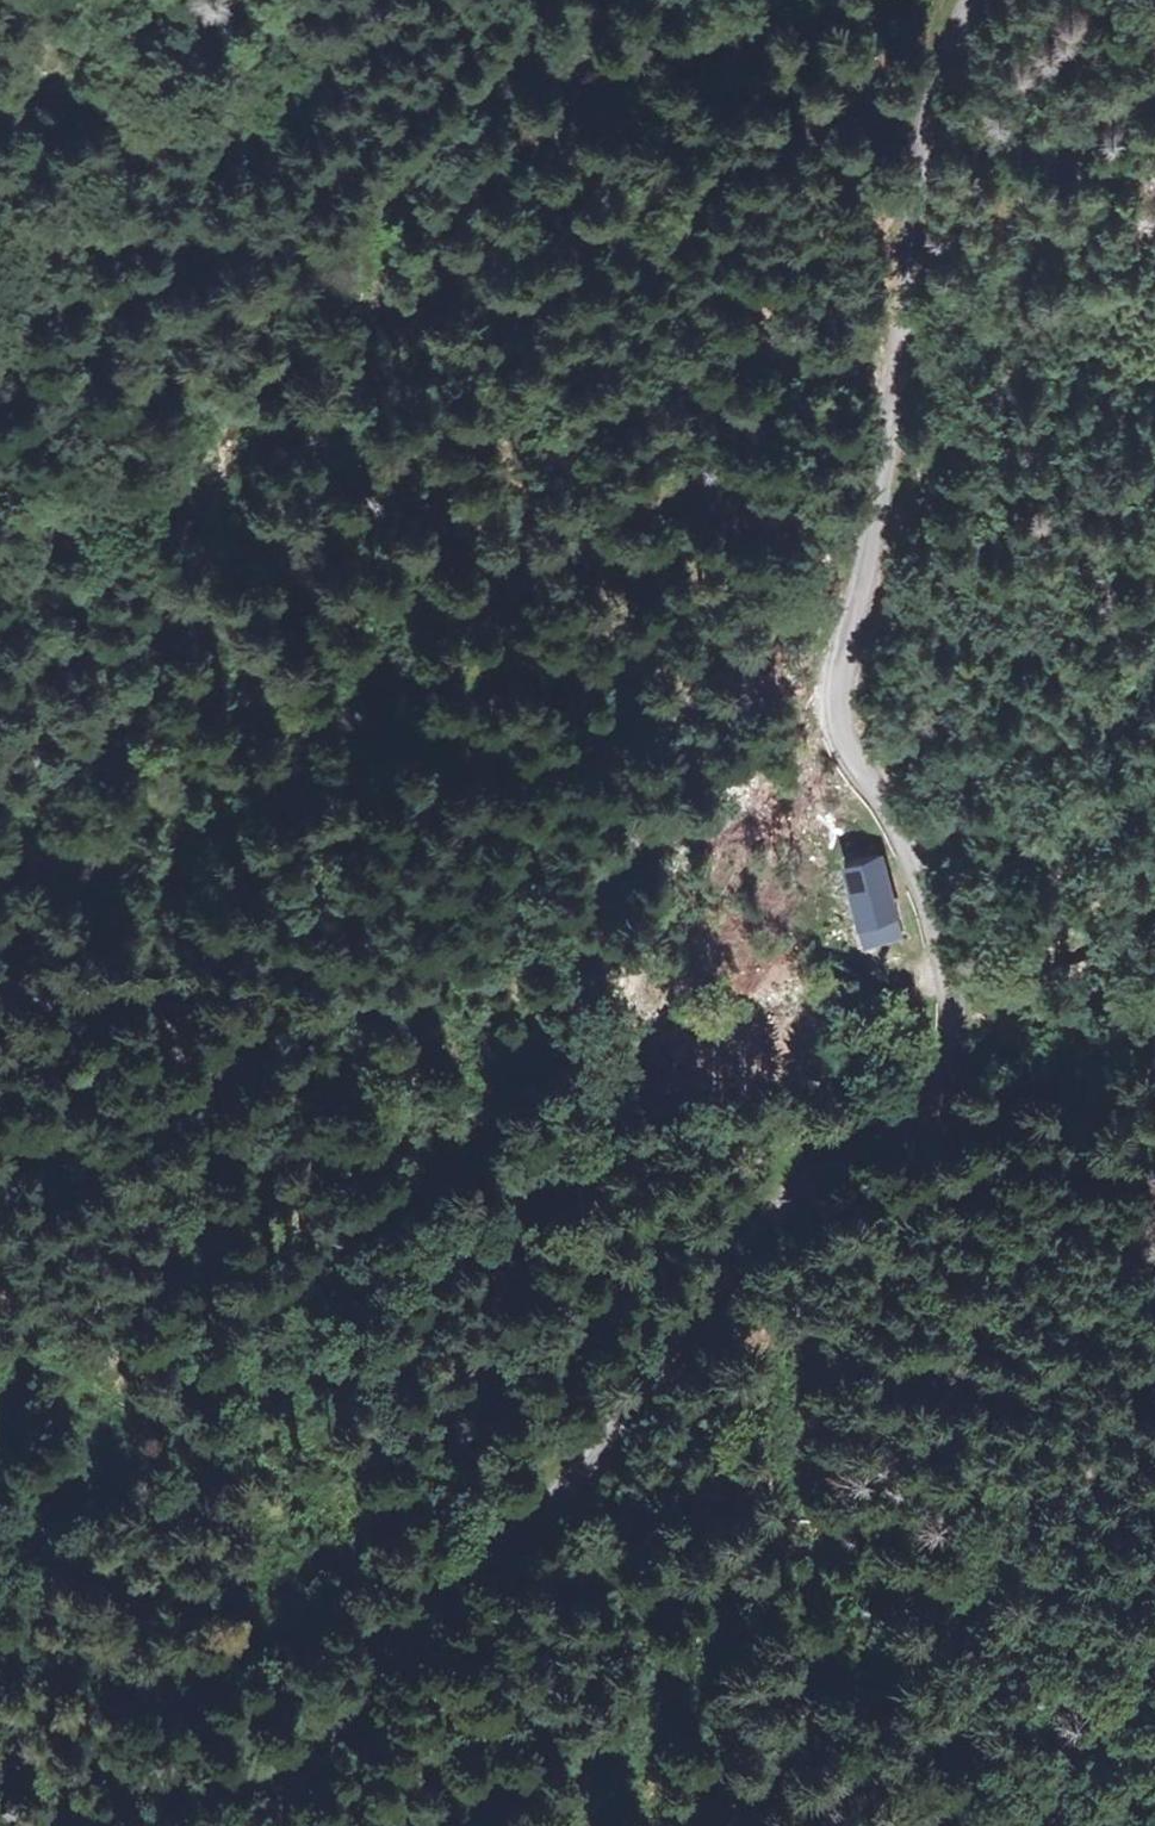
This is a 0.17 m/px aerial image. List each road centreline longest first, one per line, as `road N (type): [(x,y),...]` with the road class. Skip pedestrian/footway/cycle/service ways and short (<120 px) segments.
road 1 (unclassified): [(309,1825),(347,1747),(501,1557),(933,1120),(955,1030),(924,869),(841,736),(839,602),(1013,0)]
road 2 (track): [(47,0),(0,111)]

